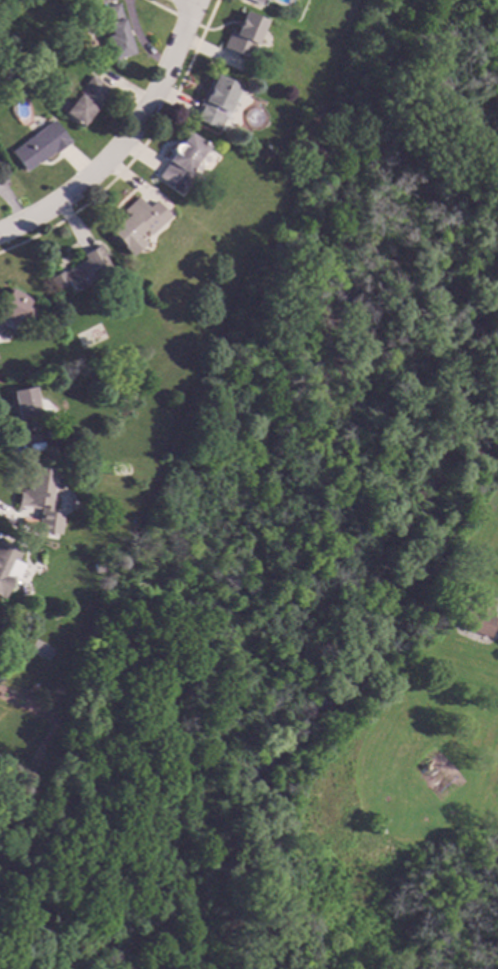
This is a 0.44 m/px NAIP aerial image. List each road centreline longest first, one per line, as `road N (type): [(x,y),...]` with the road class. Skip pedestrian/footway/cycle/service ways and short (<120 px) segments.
road 1 (residential): [(195,0),(148,113),(85,178),(25,226),(0,233)]

